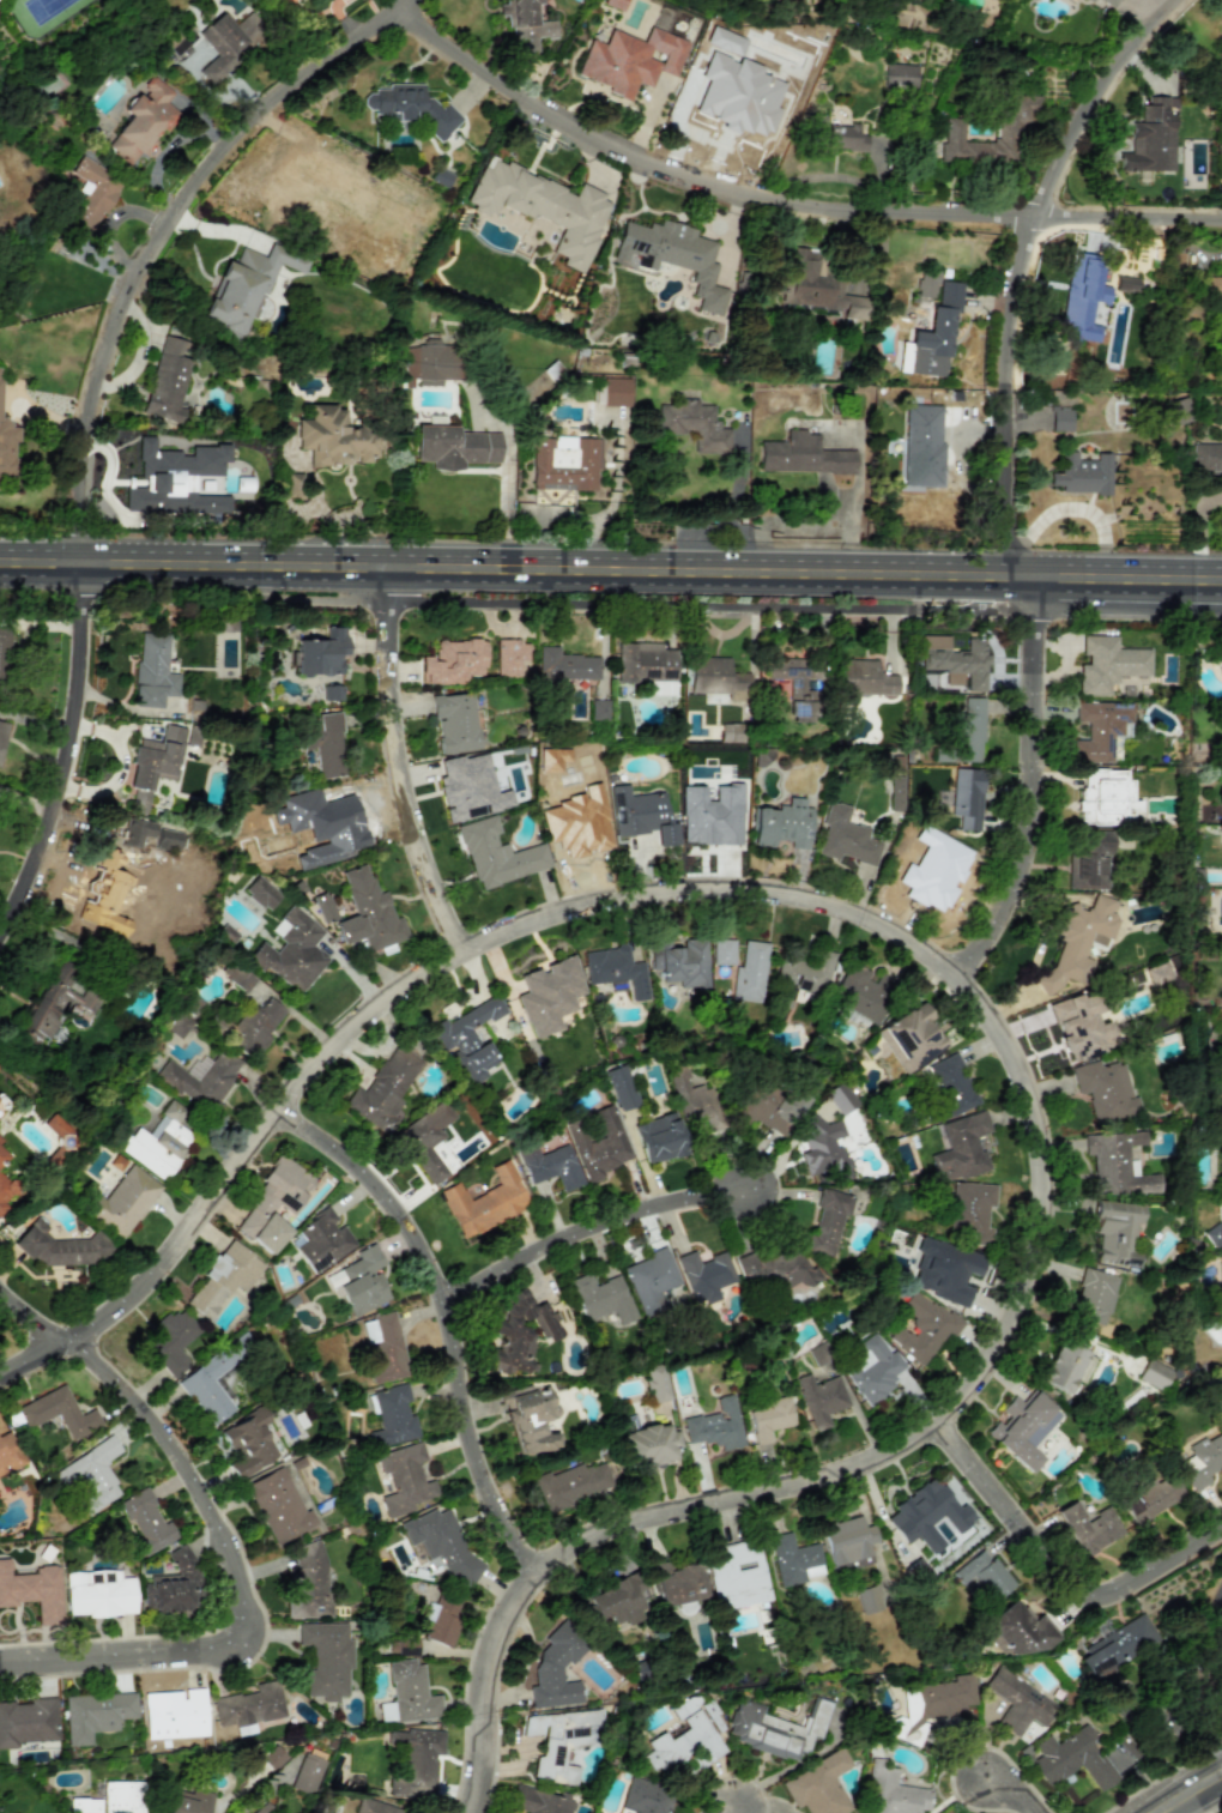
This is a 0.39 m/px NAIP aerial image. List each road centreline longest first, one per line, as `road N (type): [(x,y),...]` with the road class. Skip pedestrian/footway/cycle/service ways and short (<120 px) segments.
road 1 (residential): [(0,1370),(133,1291),(358,1020),(498,929),(627,890),(780,884),(873,909),(964,971),(1010,1028),(1046,1114),(1048,1237),(1021,1315),(952,1408),(896,1450),(816,1480),(605,1525),(548,1565),(515,1606),(494,1656),(477,1812)]
road 2 (primary): [(0,562),(394,578),(1221,580)]
road 3 (residential): [(0,935),(40,854),(73,748),(85,660),(79,496),(91,415),(121,316),(168,225),(229,144),(320,62),(407,0)]
road 4 (residential): [(399,7),(489,79),(581,132),(730,185),(846,204),(1221,218)]
road 5 (residential): [(1008,580),(1014,343),(1041,212),(1093,104),(1144,32),(1180,0)]
road 6 (residential): [(548,1565),(510,1516),(482,1457),(453,1298),(415,1215),(351,1146),(282,1104)]
road 7 (residential): [(255,1643),(236,1553),(183,1444),(113,1362),(0,1276)]
road 8 (residential): [(964,971),(1000,923),(1032,844),(1041,580)]
road 9 (residential): [(942,1418),(1091,1602),(1221,1525)]
road 10 (residential): [(468,943),(415,798),(399,713),(394,578)]
road 11 (residential): [(453,1298),(600,1219),(744,1186)]
road 12 (residential): [(0,1658),(255,1643)]

